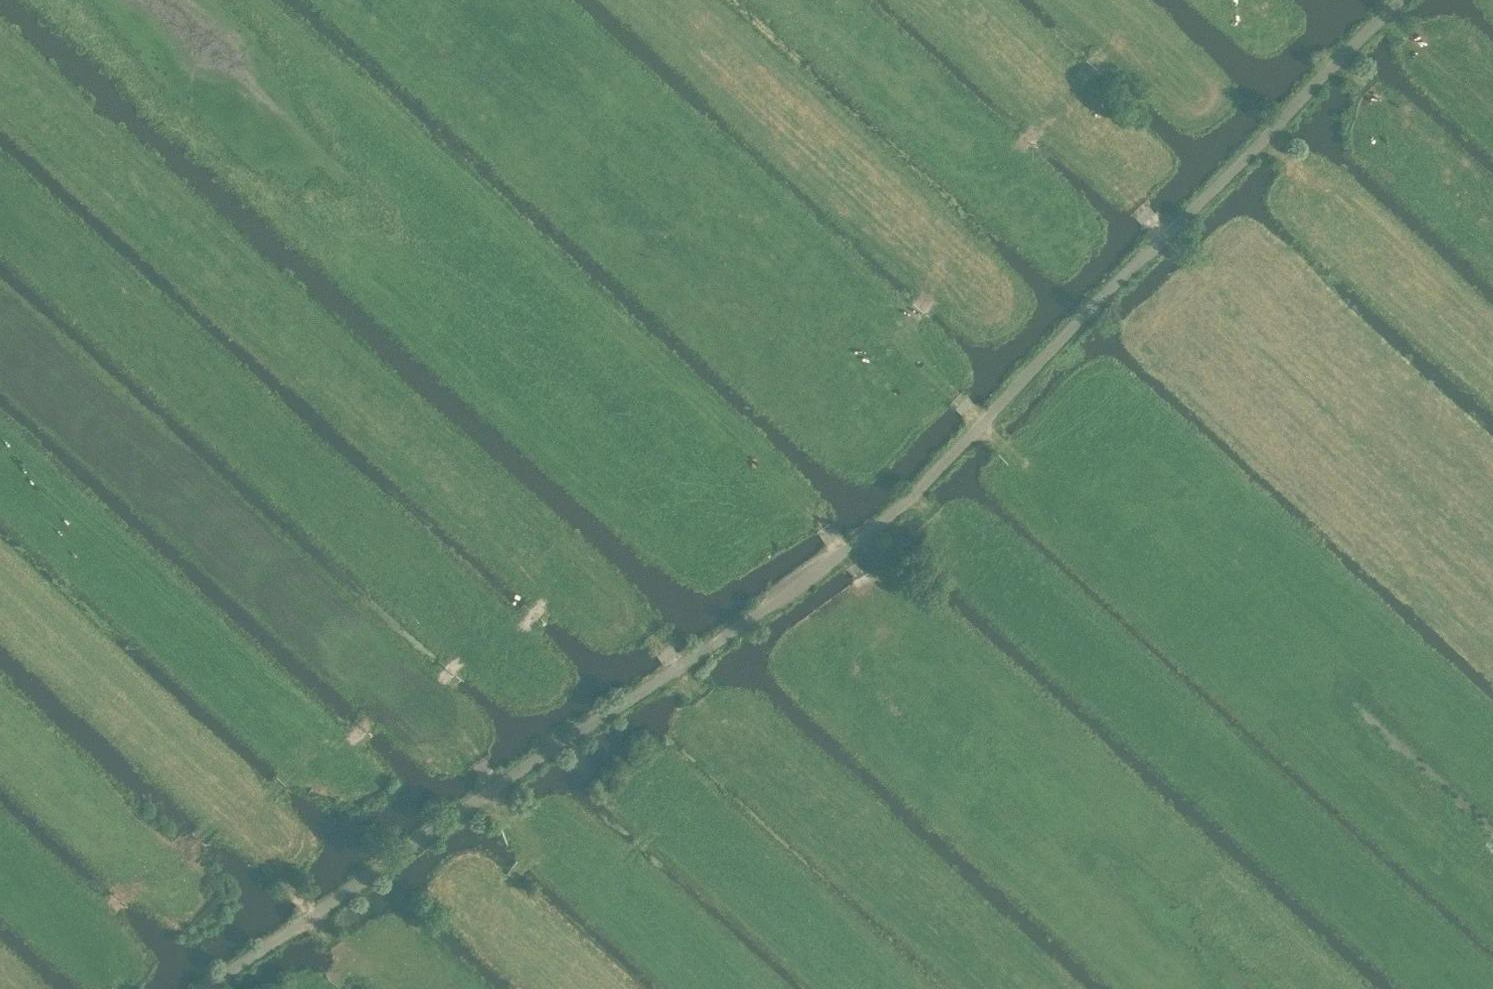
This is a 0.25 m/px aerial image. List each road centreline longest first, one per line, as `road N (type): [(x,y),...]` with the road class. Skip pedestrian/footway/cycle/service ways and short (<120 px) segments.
road 1 (unclassified): [(208,988),(801,583),(899,507),(1398,0)]
road 2 (track): [(675,669),(619,591),(455,456),(0,24)]
road 3 (track): [(1492,920),(983,419)]
road 4 (track): [(890,612),(811,516)]

